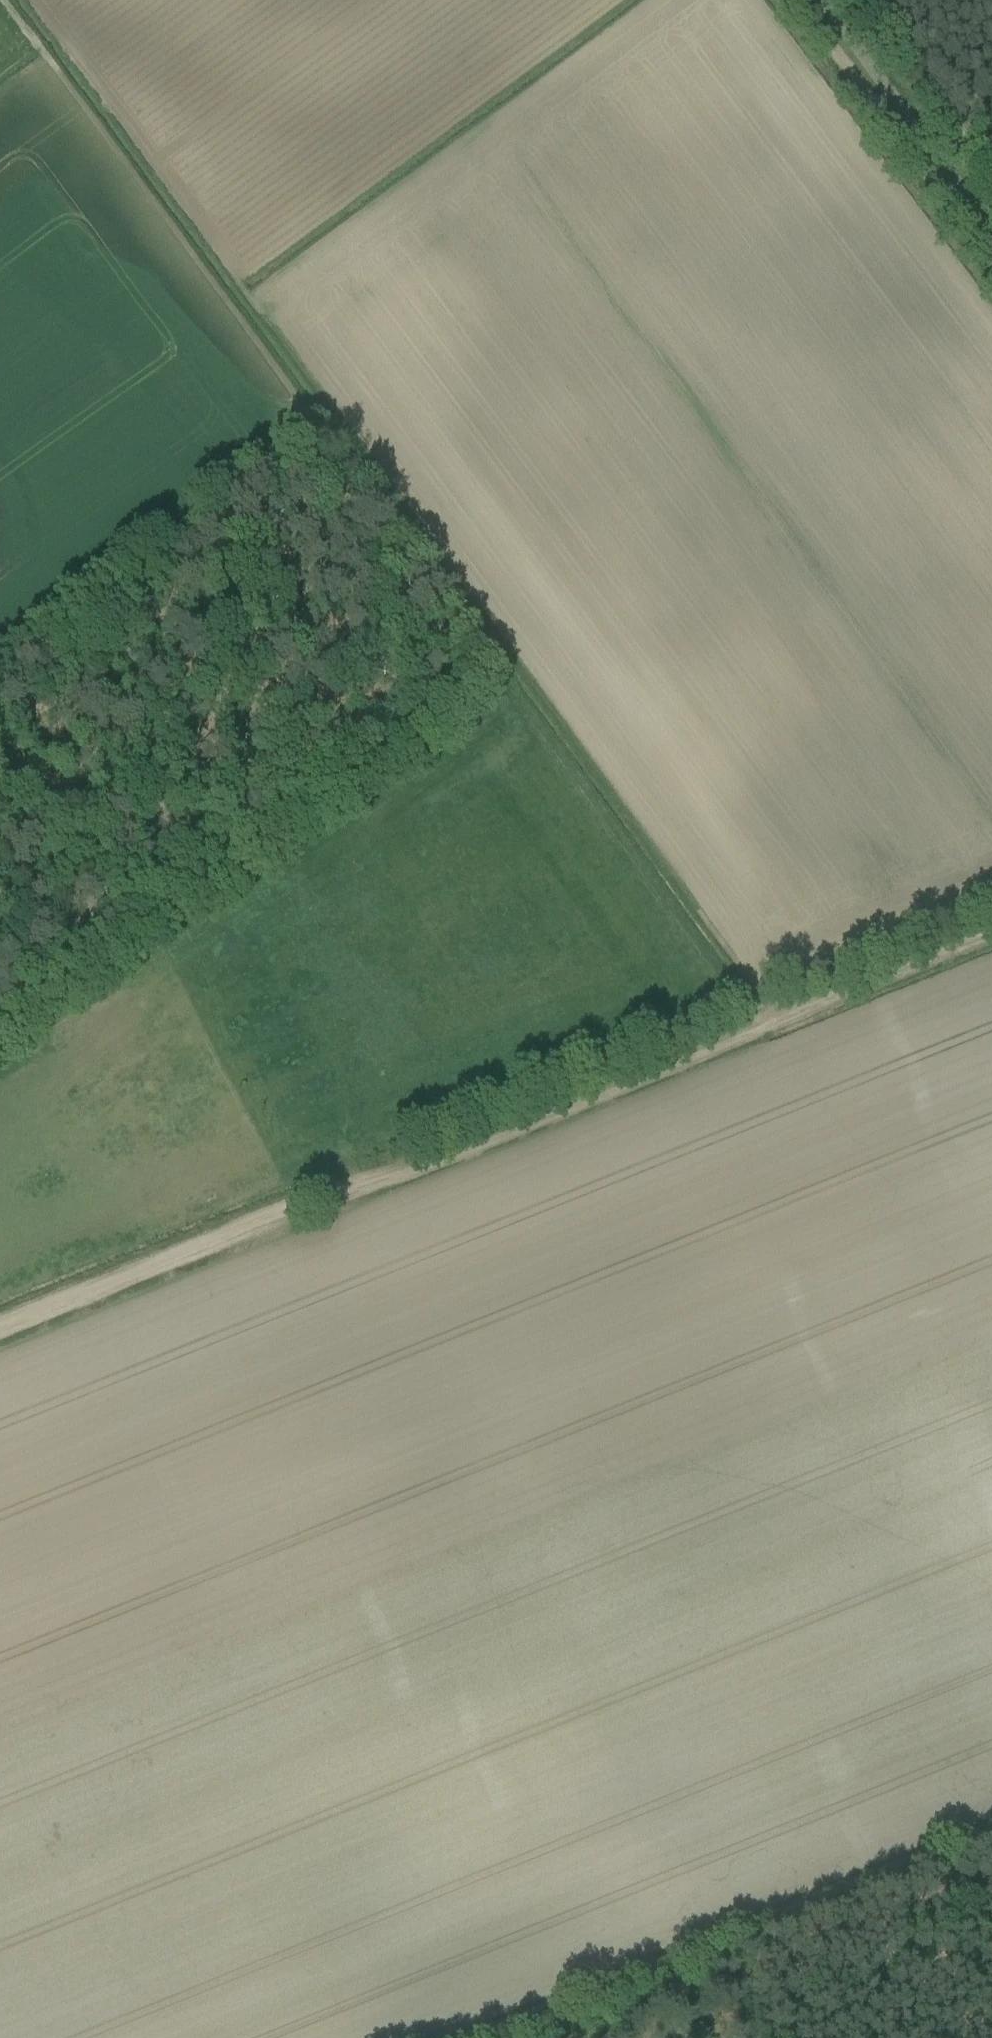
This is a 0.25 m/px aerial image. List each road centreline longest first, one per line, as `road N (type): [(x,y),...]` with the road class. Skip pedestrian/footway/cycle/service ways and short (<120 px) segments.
road 1 (track): [(991,935),(0,1331)]
road 2 (track): [(991,1837),(505,2037)]
road 3 (track): [(797,0),(991,263)]

